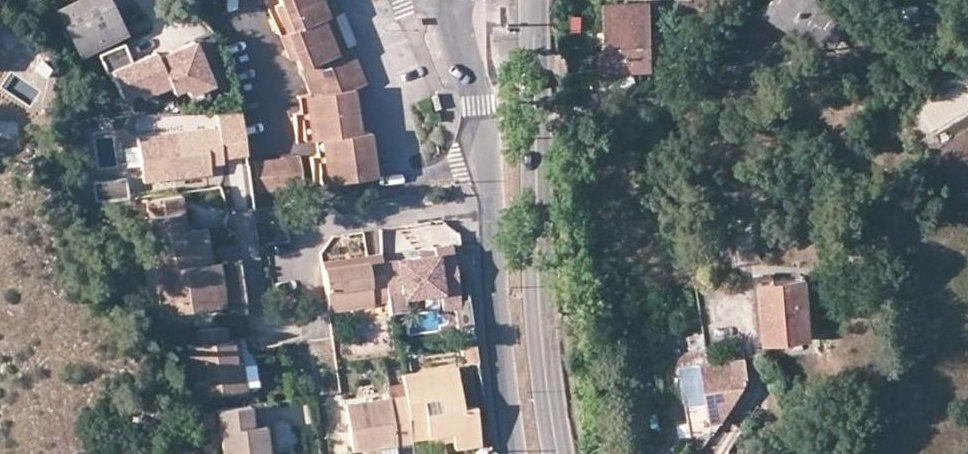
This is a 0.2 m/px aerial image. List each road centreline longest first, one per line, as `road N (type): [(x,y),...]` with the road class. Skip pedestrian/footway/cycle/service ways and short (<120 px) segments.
road 1 (secondary): [(533,0),(545,405),(555,453)]
road 2 (residential): [(488,204),(315,226),(304,246),(315,307)]
road 3 (residential): [(488,204),(510,453)]
road 4 (residential): [(456,0),(488,204)]

